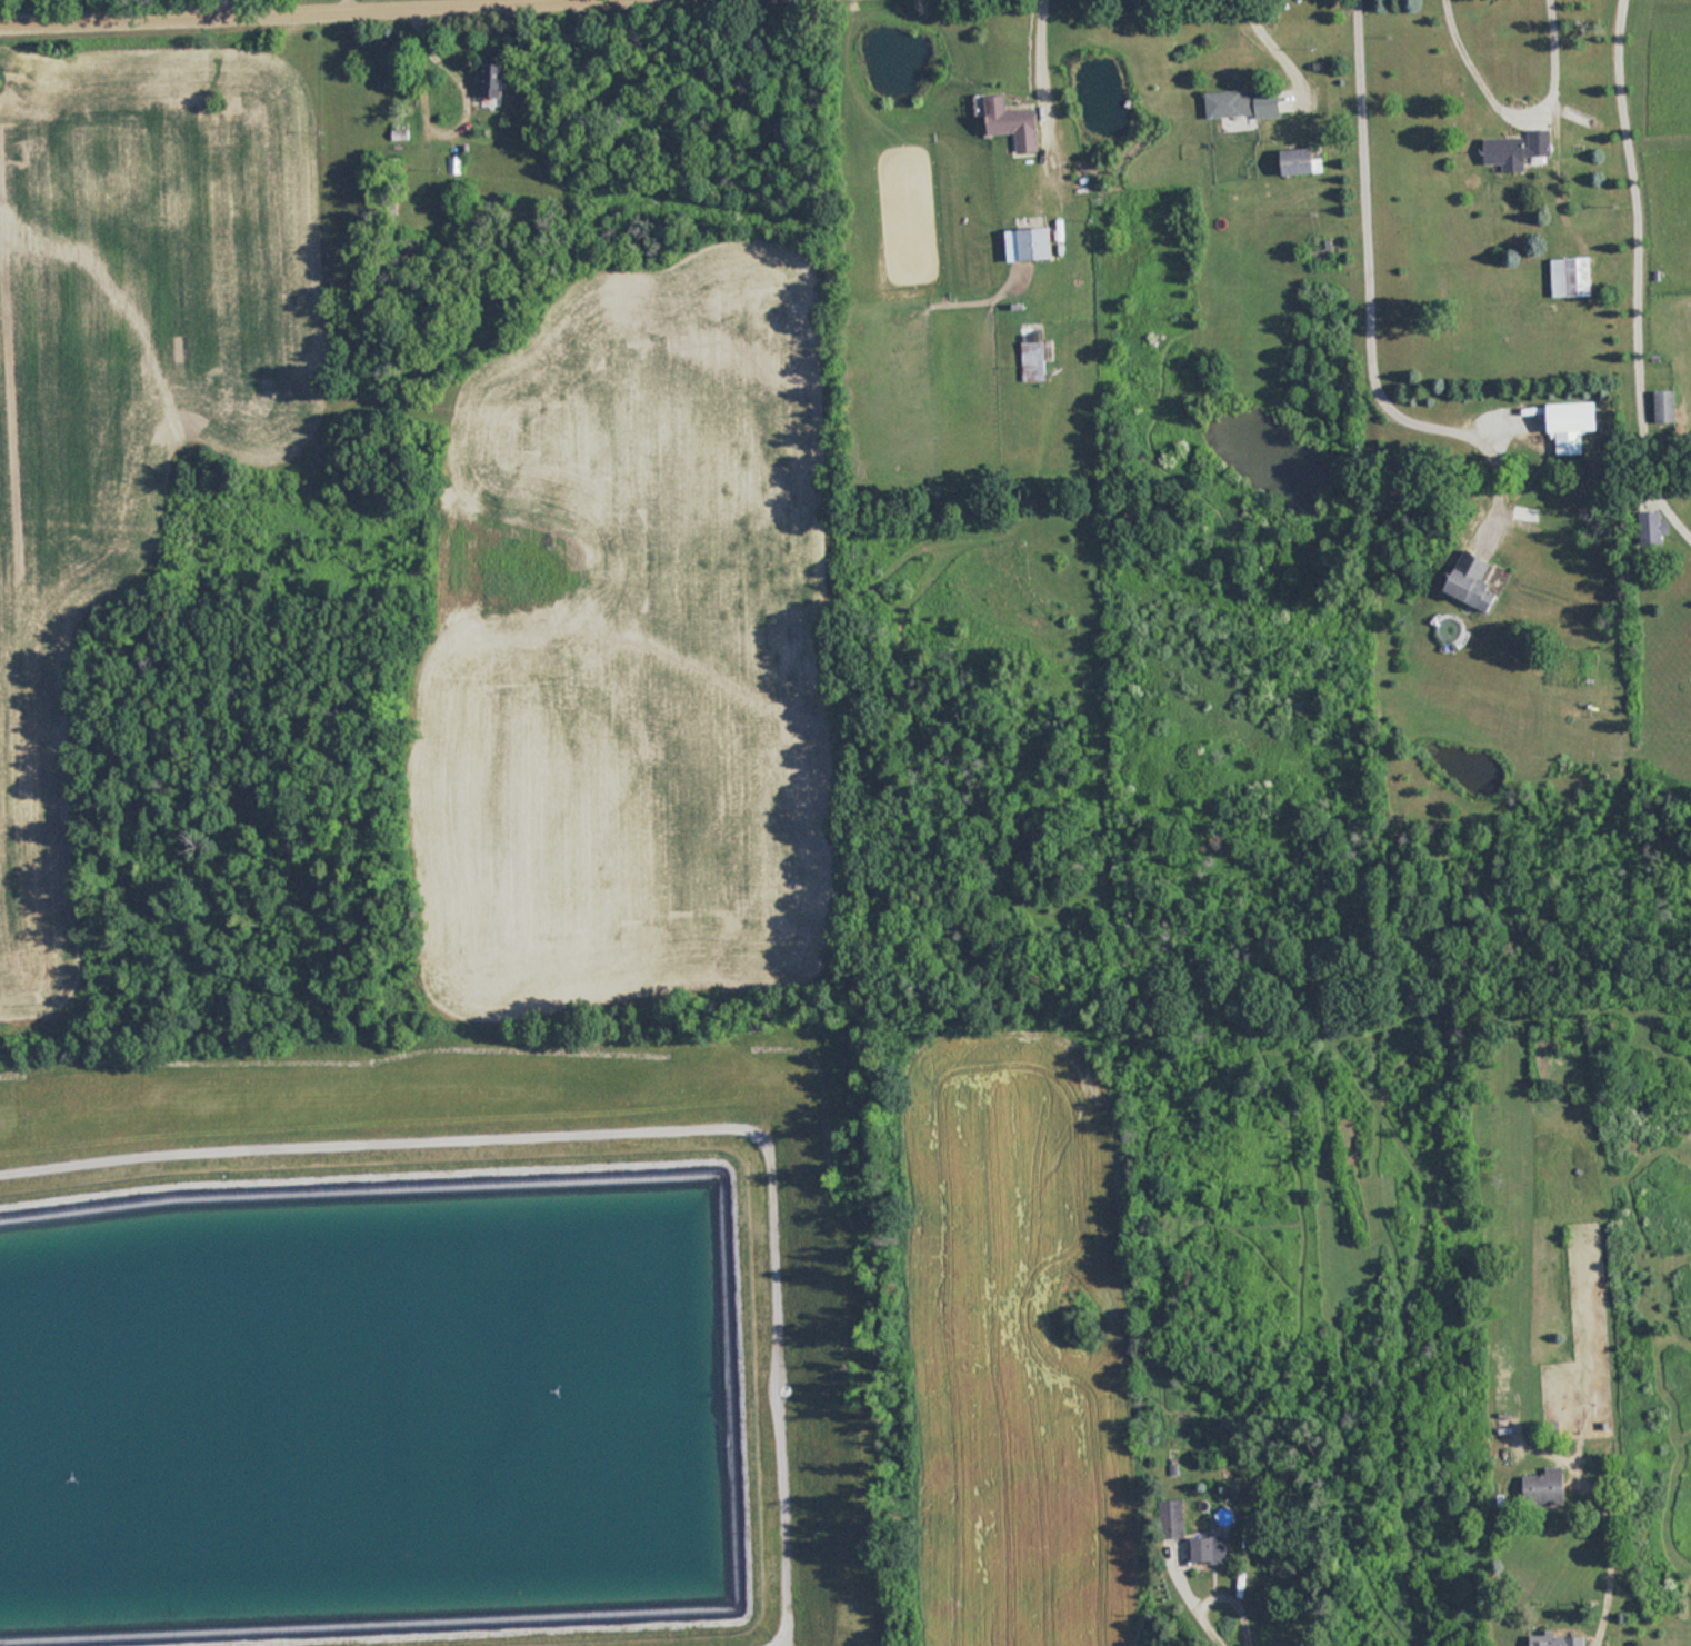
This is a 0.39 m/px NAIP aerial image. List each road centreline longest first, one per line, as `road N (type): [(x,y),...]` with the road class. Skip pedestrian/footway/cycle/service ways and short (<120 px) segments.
road 1 (residential): [(0,9),(214,0)]

